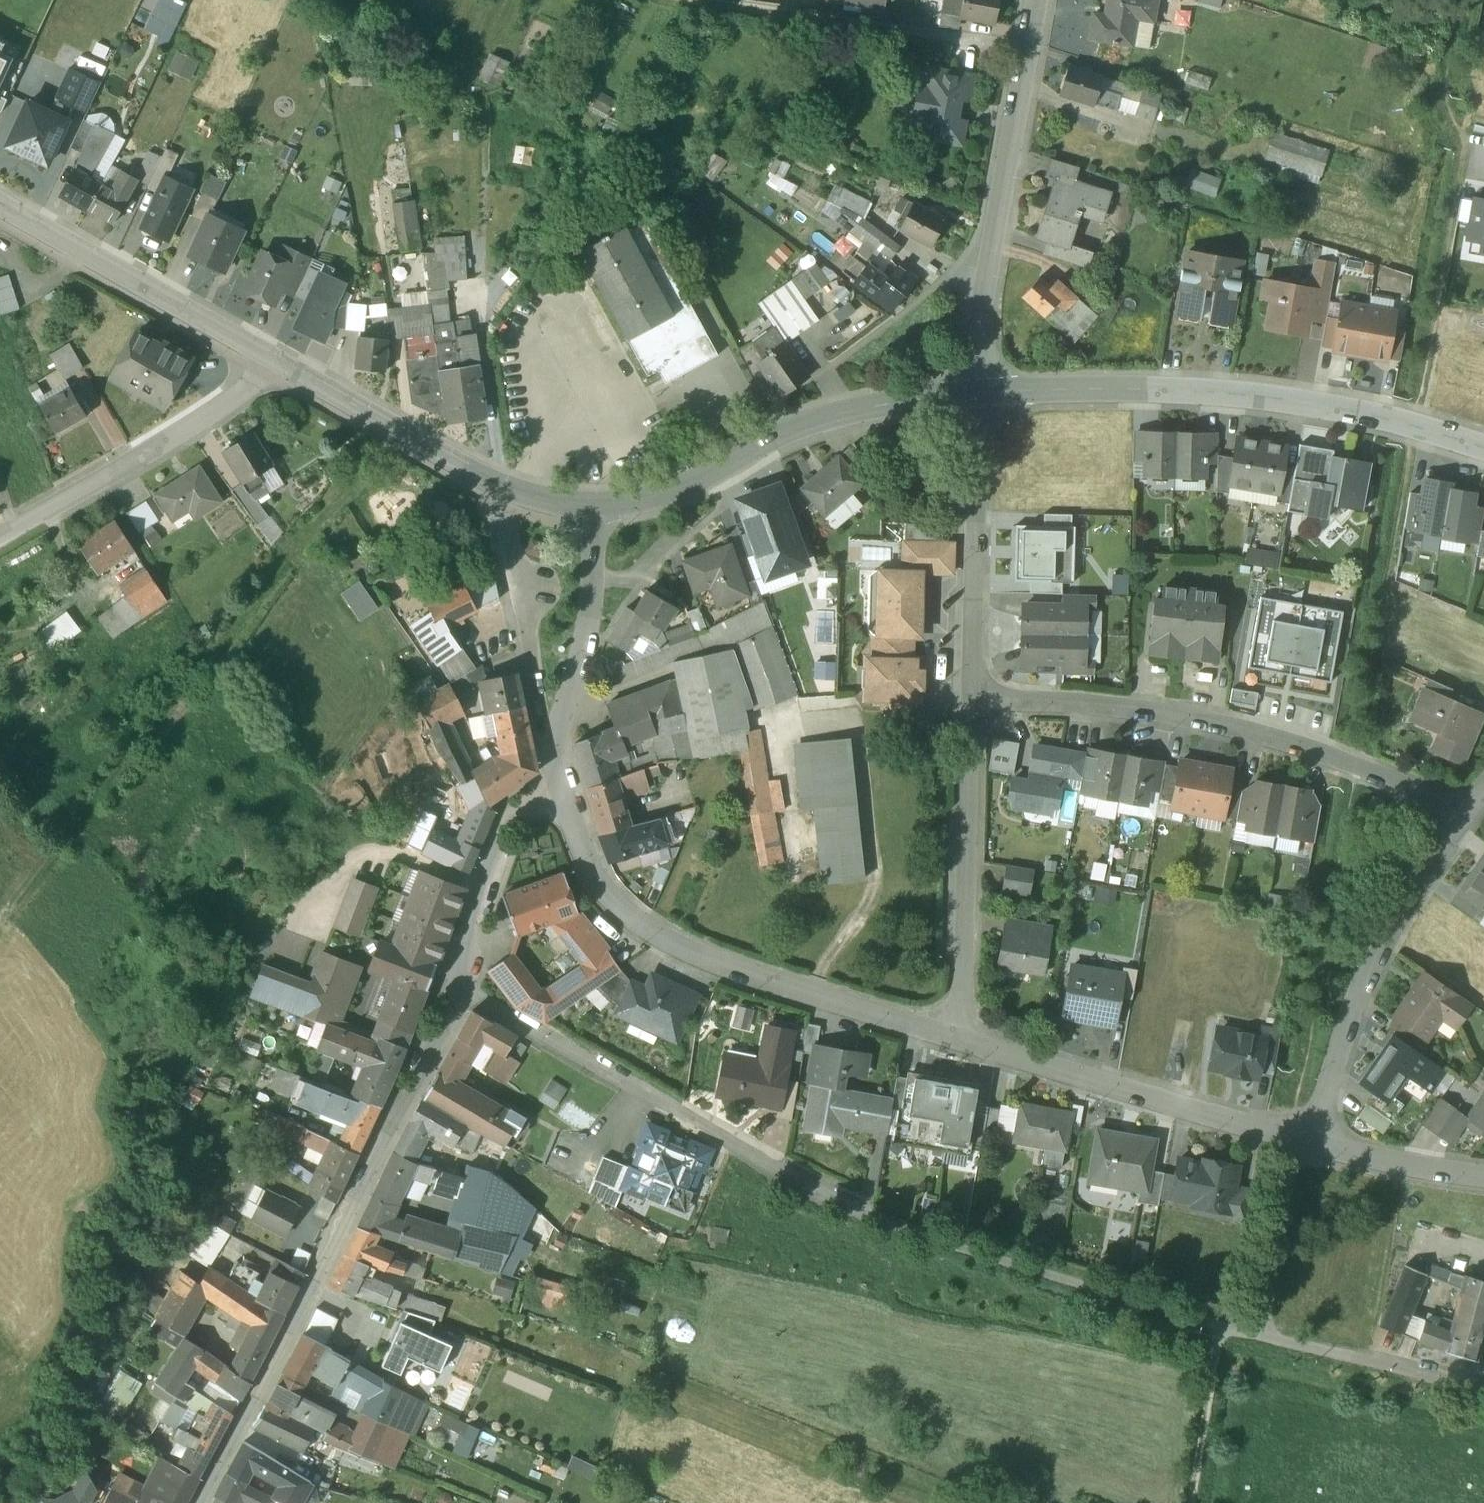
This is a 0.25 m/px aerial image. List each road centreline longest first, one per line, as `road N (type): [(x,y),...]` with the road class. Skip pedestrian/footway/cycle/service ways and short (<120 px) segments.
road 1 (residential): [(549,799),(499,837),(459,991),(203,1502)]
road 2 (track): [(402,434),(0,958)]
road 3 (residential): [(1464,815),(1246,737),(1129,710),(973,696)]
road 4 (residential): [(965,1049),(723,973),(646,934),(593,878),(549,799)]
road 5 (unclassified): [(982,393),(1250,393),(1334,405),(1483,446)]
road 6 (unclassified): [(594,504),(655,496),(817,420),(982,393)]
road 7 (residential): [(1316,1142),(965,1049)]
road 8 (residential): [(1464,815),(1369,969),(1316,1142)]
road 9 (residential): [(965,1049),(973,696)]
road 10 (unclassified): [(283,367),(513,491),(594,504)]
road 11 (unclassified): [(982,393),(992,252),(1026,55)]
road 12 (residential): [(0,550),(283,367)]
road 13 (unclassified): [(0,208),(283,367)]
road 14 (residential): [(1026,55),(723,9)]
road 15 (residential): [(973,696),(982,393)]
road 16 (residential): [(594,504),(580,655),(549,799)]
road 17 (residential): [(1483,1173),(1316,1142)]
road 18 (track): [(1232,1338),(1209,1502)]

